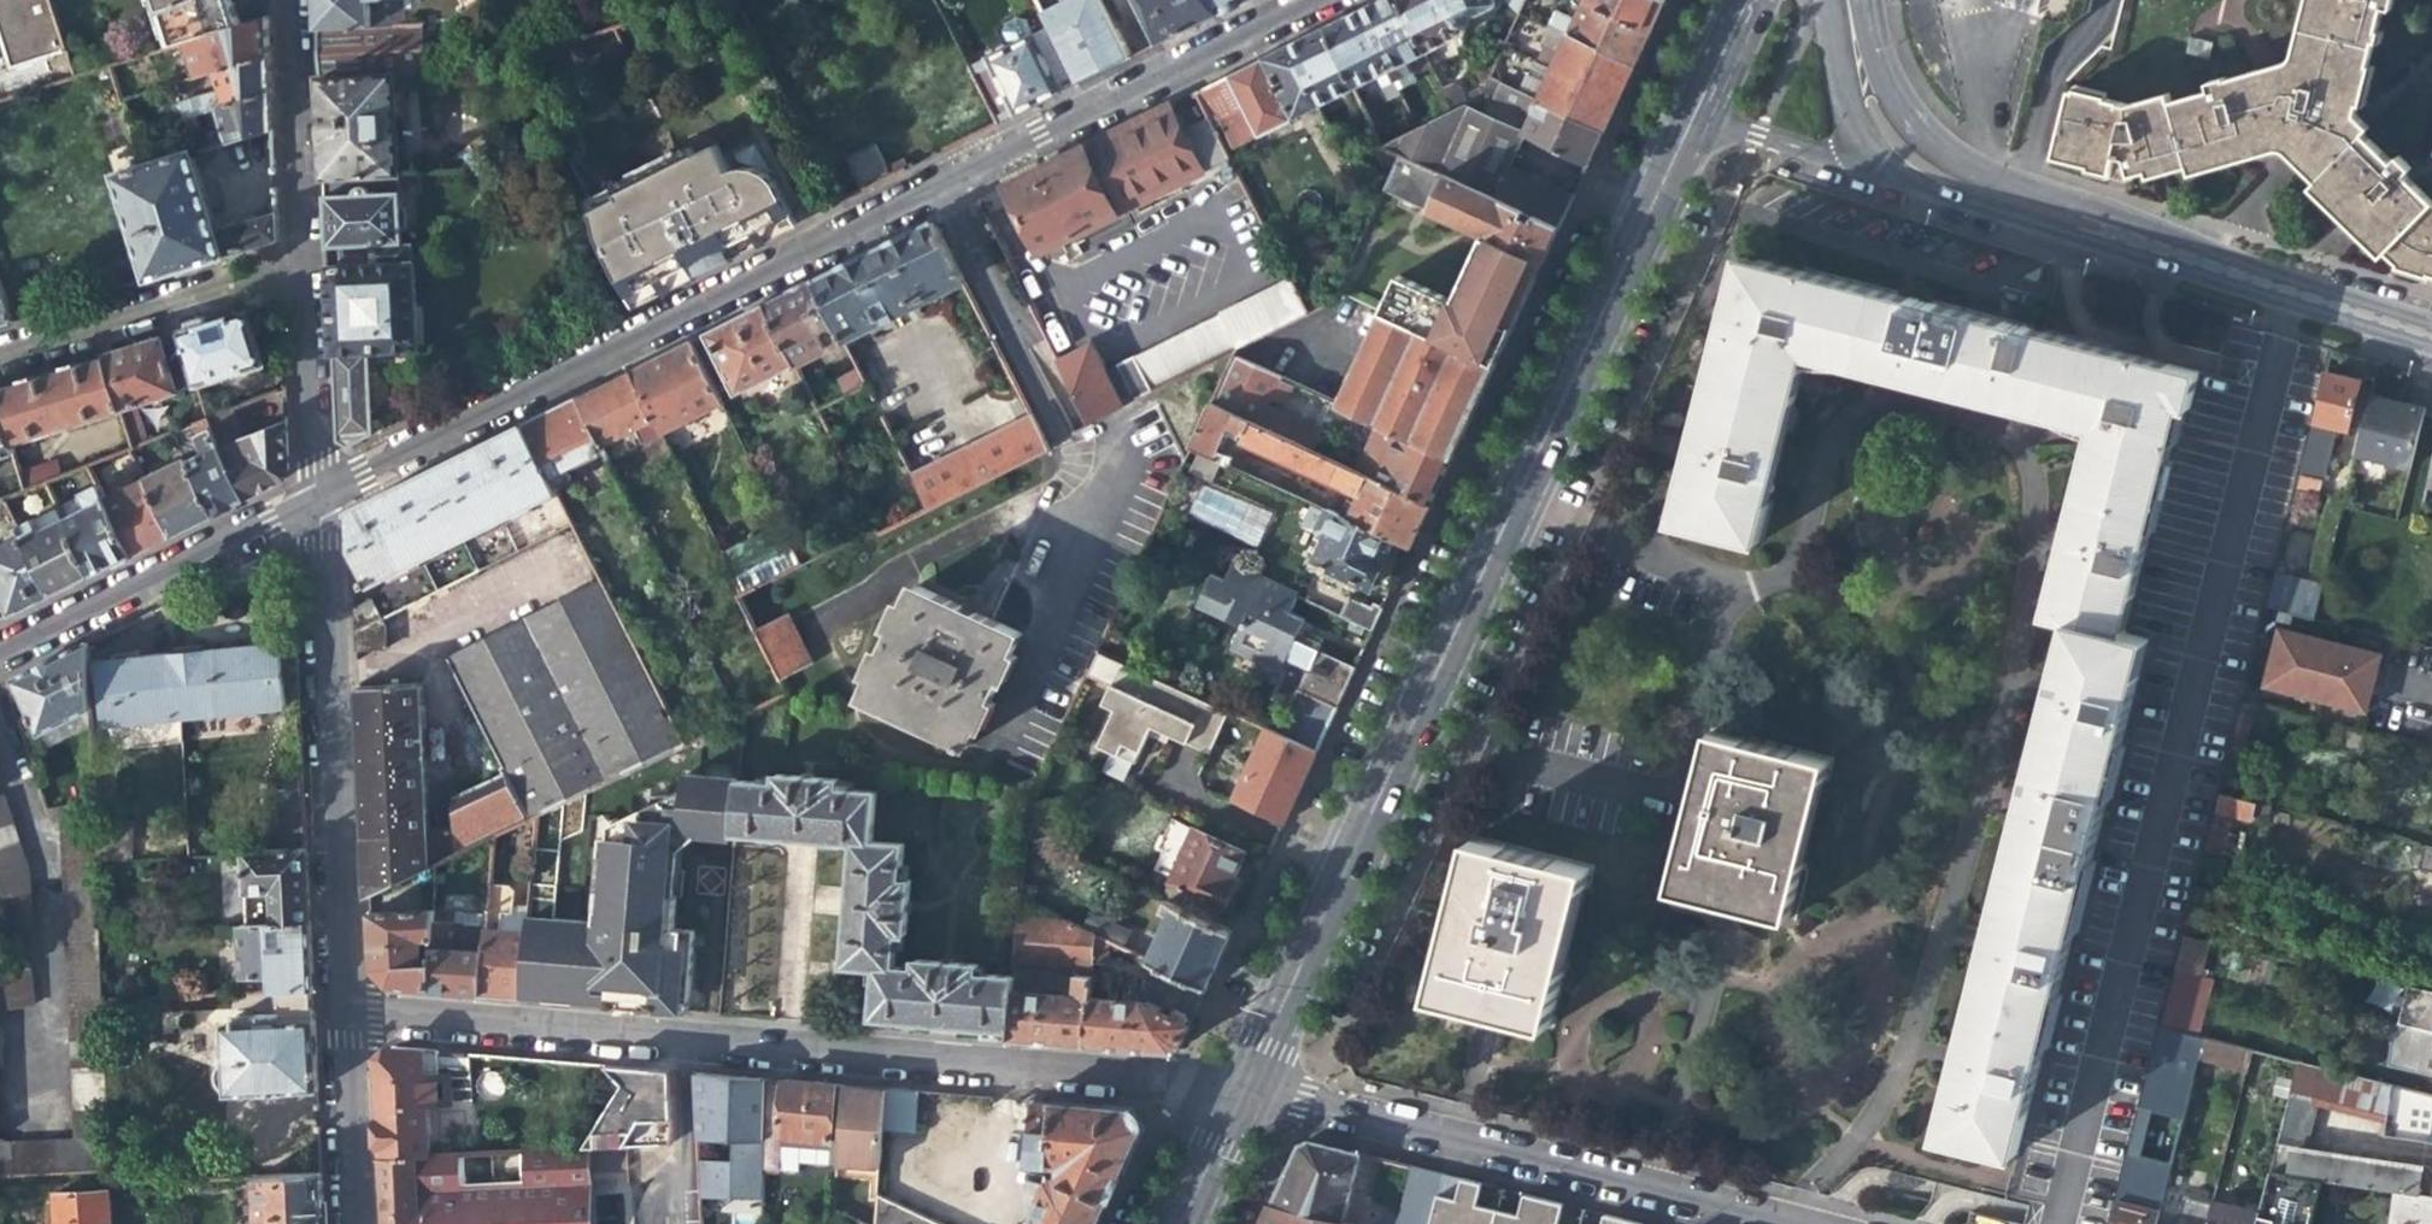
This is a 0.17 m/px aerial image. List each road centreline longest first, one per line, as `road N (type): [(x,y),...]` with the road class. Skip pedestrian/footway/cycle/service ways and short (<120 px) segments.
road 1 (residential): [(1815,1188),(1889,1082),(1947,889),(2035,475),(2003,451),(1864,417),(1831,441),(1802,563),(1775,600),(1742,605)]
road 2 (residential): [(1286,0),(308,487)]
road 3 (residential): [(1230,1075),(1416,702),(1683,111)]
road 4 (residential): [(336,1008),(1218,1086)]
road 5 (residential): [(1818,1223),(1230,1075)]
road 6 (residential): [(308,487),(336,1008)]
road 7 (residential): [(2176,255),(2106,211),(1977,169),(1923,133),(1843,11)]
road 8 (residential): [(1742,605),(1745,637),(1683,770),(1646,780),(1485,745)]
road 9 (residential): [(308,487),(0,641)]
road 10 (residential): [(291,261),(0,350)]
road 11 (residential): [(1683,111),(1943,192)]
road 12 (residential): [(2431,335),(2176,255)]
road 13 (residential): [(286,0),(291,261)]
road 14 (residential): [(1943,192),(2100,244),(2176,255)]
road 15 (residential): [(1843,11),(1840,101),(1878,159),(1943,192)]
road 16 (residential): [(291,261),(308,487)]
road 17 (residential): [(336,1008),(346,1223)]
road 18 (residential): [(1595,518),(1742,605)]
road 19 (residential): [(1155,1223),(1218,1086)]
road 20 (residential): [(1683,111),(1736,0)]

